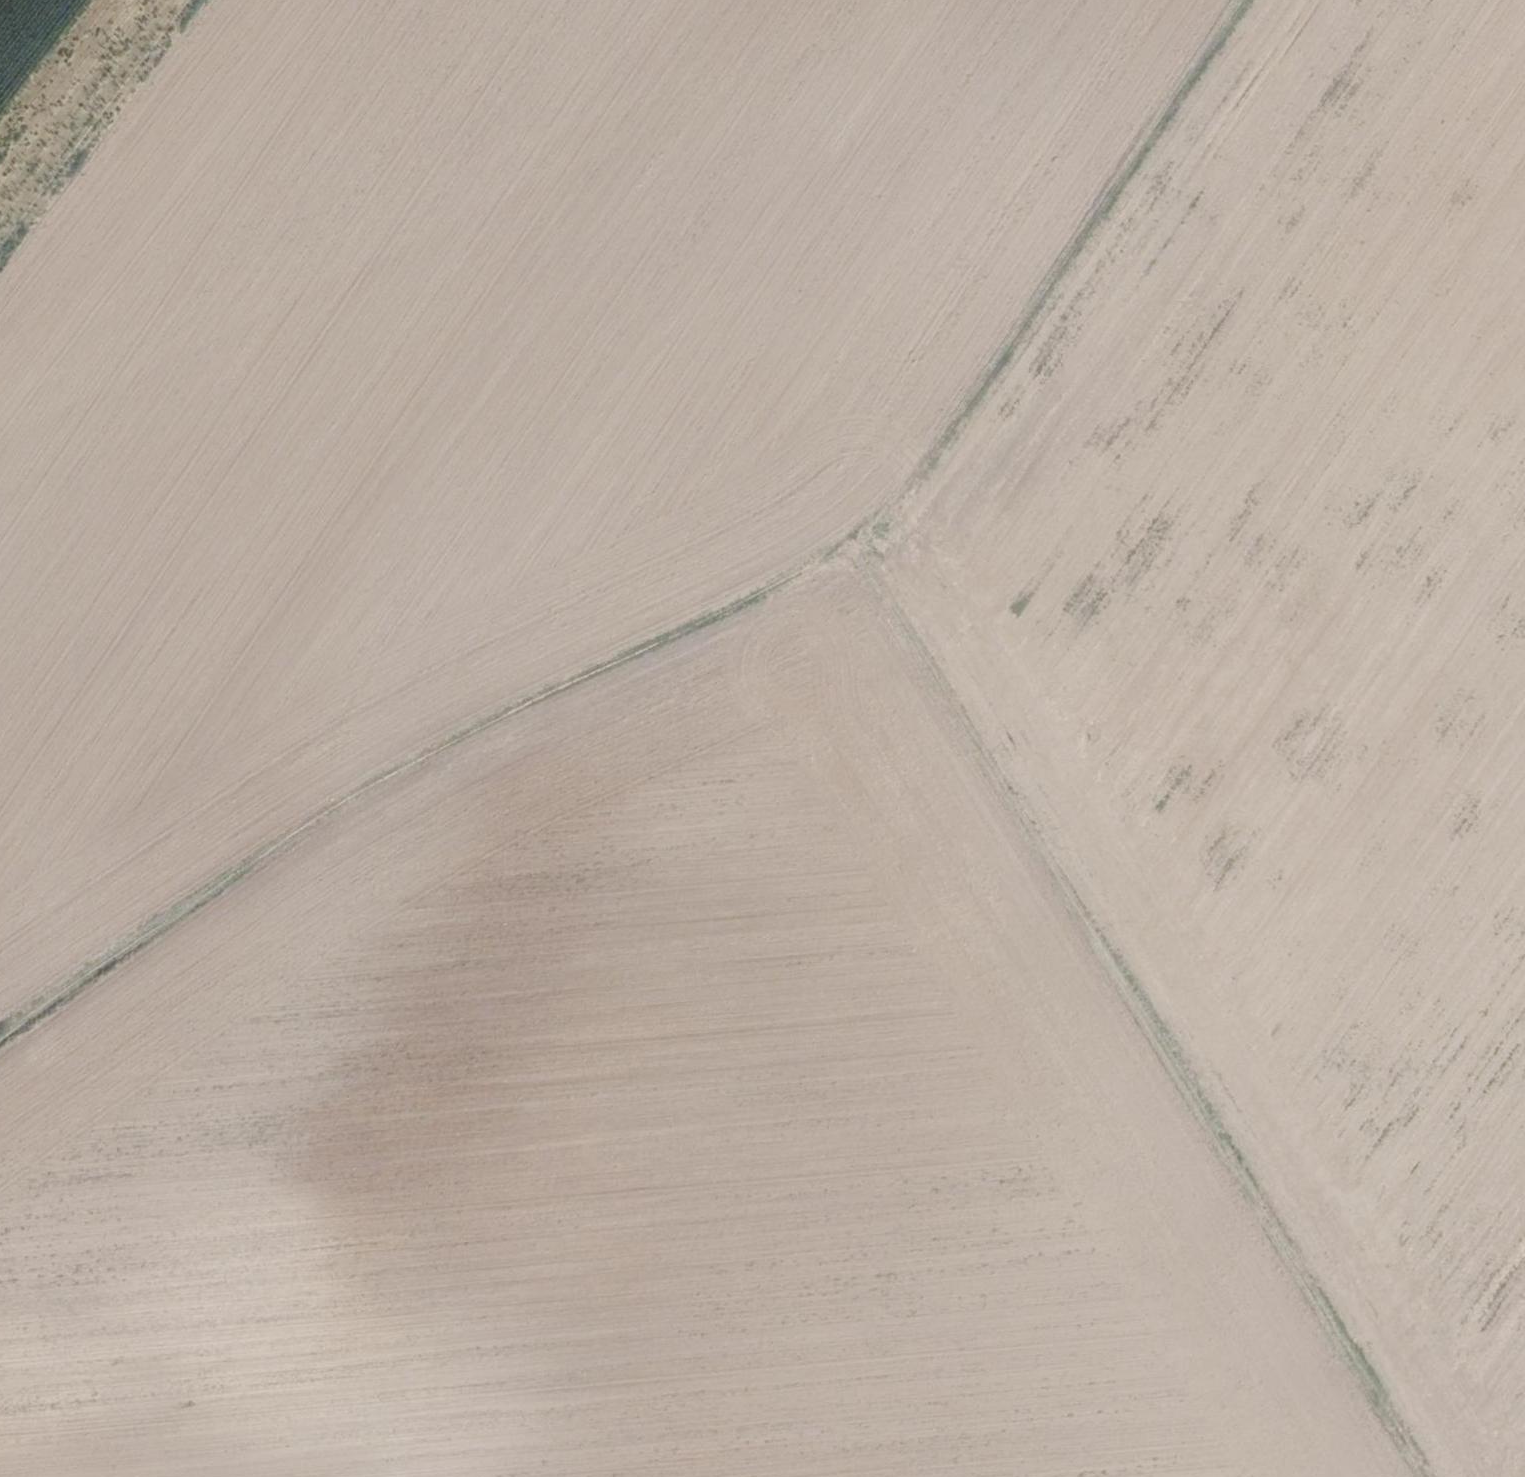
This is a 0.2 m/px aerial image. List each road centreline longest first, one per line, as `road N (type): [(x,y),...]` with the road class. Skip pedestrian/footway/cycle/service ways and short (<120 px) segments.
road 1 (track): [(1220,0),(1076,223),(856,519),(739,597),(617,652),(383,779),(0,1029)]
road 2 (track): [(856,519),(1116,956),(1410,1476)]

